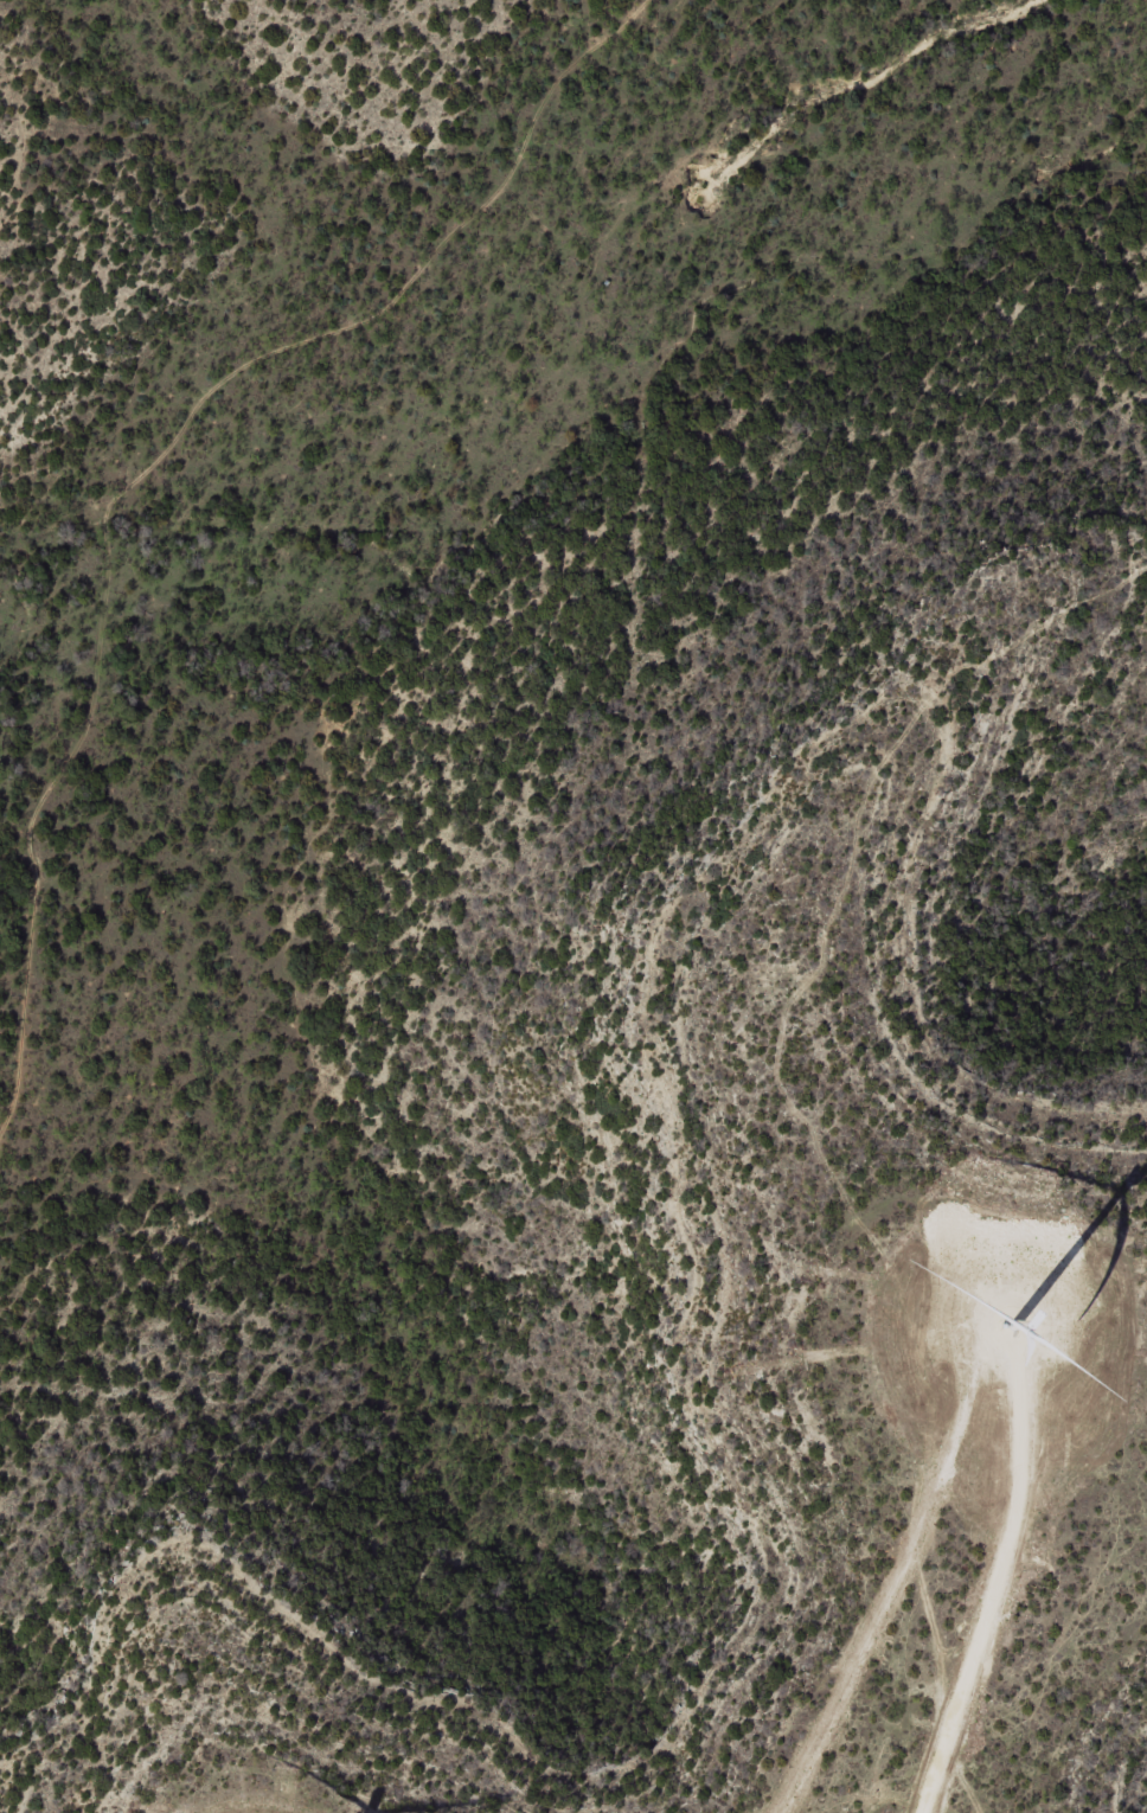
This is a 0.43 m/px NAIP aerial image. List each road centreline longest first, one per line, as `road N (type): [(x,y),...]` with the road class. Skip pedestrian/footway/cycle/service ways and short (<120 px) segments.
road 1 (residential): [(0,1203),(78,993),(116,556),(128,518),(109,431),(166,344),(582,0)]

